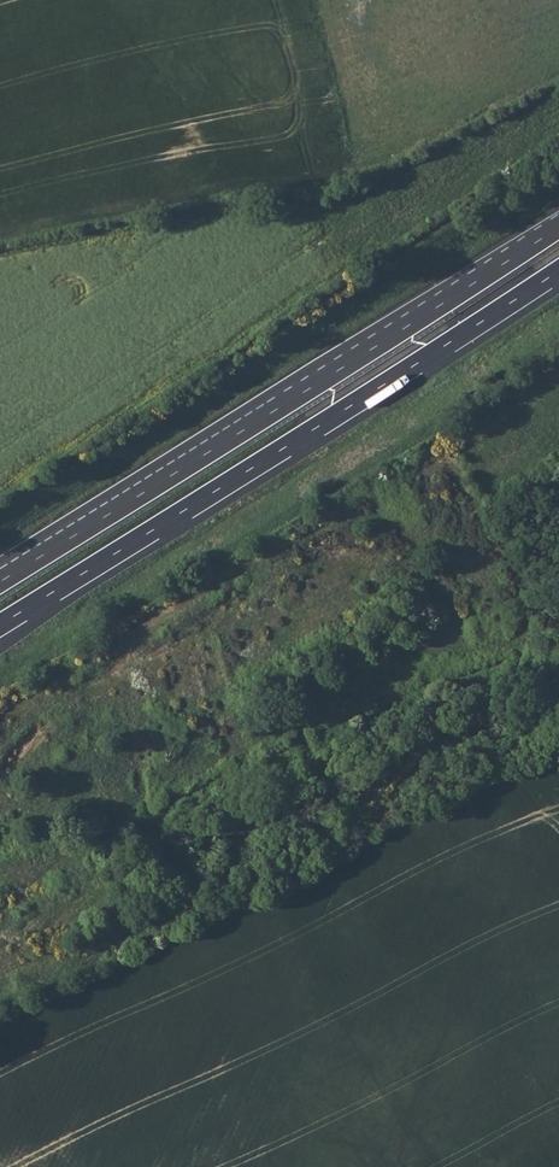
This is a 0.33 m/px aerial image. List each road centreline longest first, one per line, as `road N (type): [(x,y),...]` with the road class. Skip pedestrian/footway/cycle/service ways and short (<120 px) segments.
road 1 (motorway): [(558,227),(0,582)]
road 2 (motorway): [(0,624),(558,271)]

